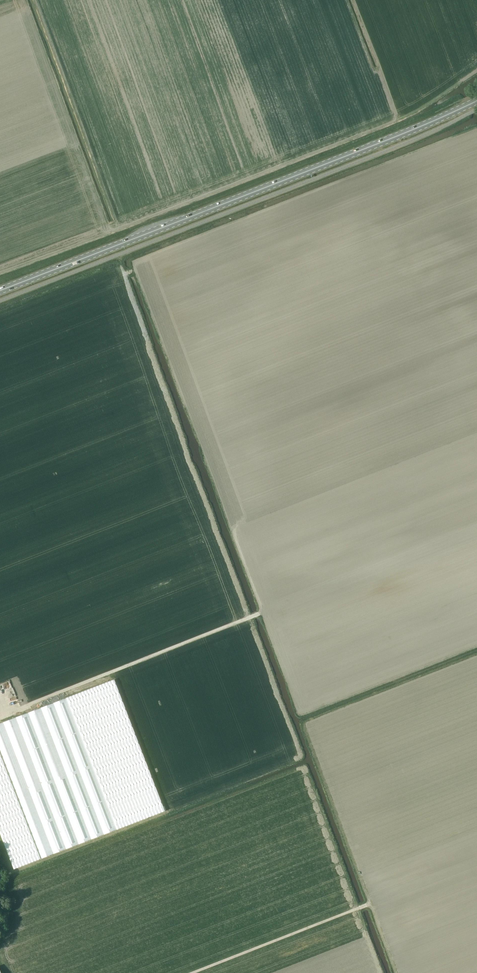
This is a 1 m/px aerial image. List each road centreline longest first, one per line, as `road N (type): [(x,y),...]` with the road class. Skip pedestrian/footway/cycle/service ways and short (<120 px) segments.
road 1 (primary): [(0,291),(476,101)]
road 2 (track): [(20,709),(262,612)]
road 3 (track): [(192,972),(367,905)]

